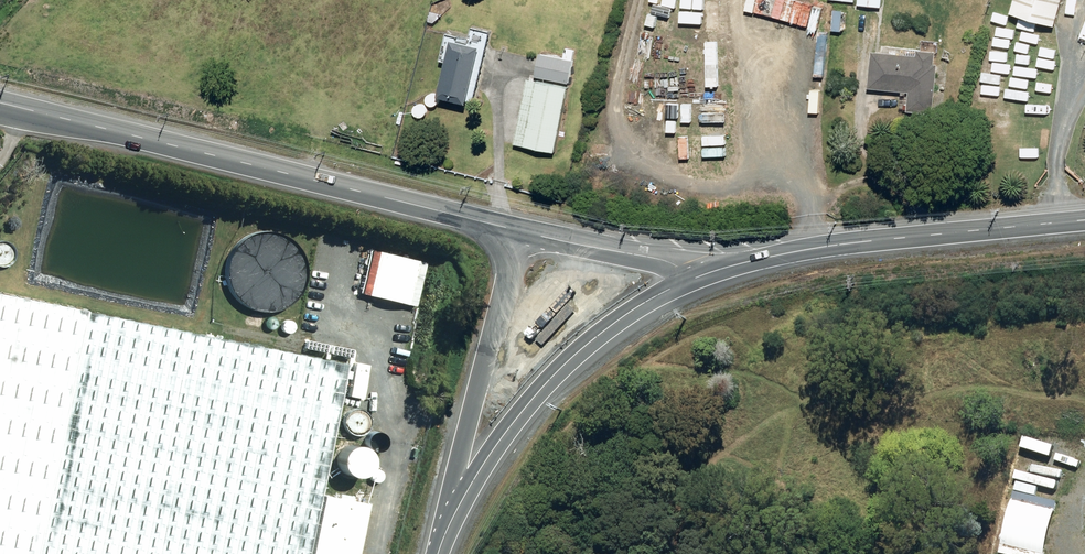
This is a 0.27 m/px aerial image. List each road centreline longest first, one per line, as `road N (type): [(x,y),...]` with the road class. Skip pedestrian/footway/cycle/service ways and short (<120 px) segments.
road 1 (unclassified): [(514,229),(0,103)]
road 2 (tertiary): [(1084,220),(798,251),(694,278)]
road 3 (tertiary): [(694,278),(644,303),(555,374),(484,462),(451,521)]
road 4 (tertiary): [(451,521),(462,438),(514,229)]
road 5 (unclassified): [(694,278),(660,259),(514,229)]

